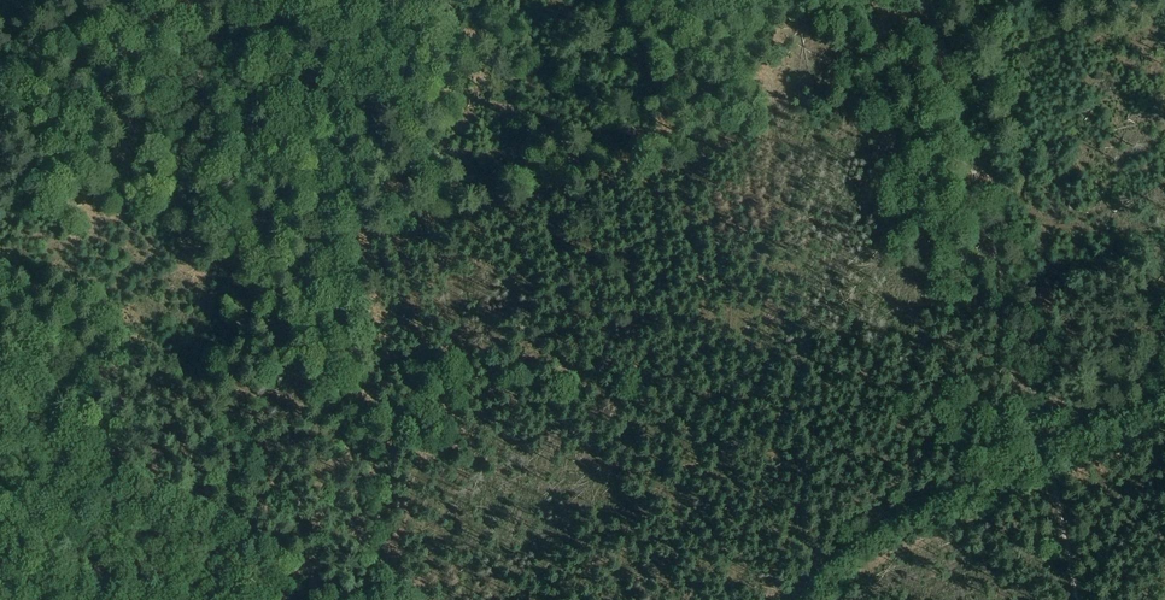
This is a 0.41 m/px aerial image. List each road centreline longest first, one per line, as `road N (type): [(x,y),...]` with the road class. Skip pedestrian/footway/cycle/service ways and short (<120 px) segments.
road 1 (track): [(933,0),(1076,599)]
road 2 (track): [(396,599),(284,0)]
road 3 (track): [(125,0),(0,68)]

